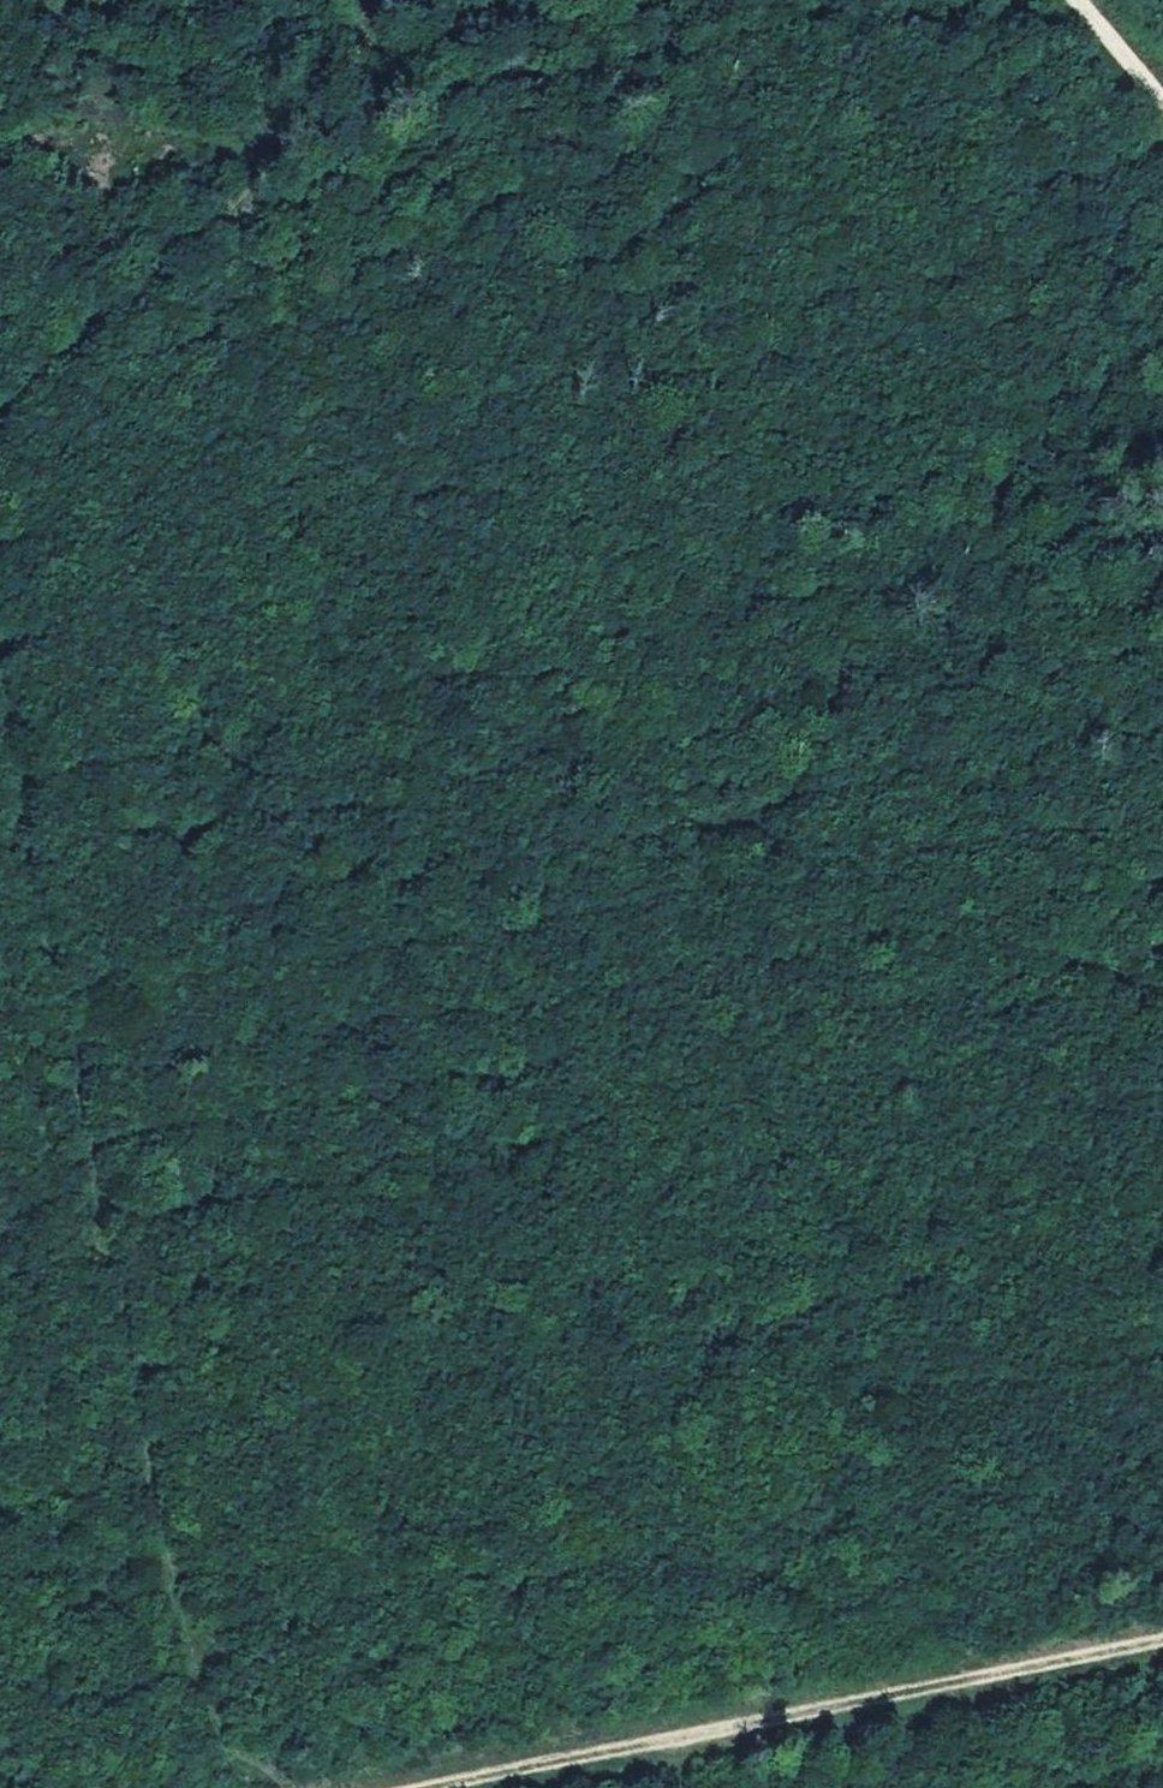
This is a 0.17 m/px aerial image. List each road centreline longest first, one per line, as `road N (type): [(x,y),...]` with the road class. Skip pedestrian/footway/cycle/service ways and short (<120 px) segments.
road 1 (track): [(1162,1642),(462,1787)]
road 2 (track): [(1162,102),(1078,0)]

